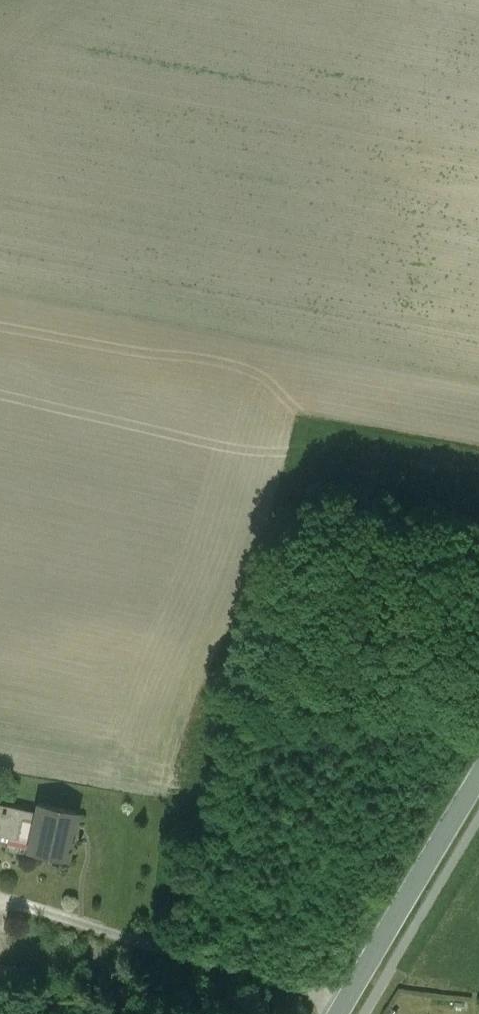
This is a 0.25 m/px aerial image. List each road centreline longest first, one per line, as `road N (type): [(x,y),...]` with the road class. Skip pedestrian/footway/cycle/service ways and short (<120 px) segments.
road 1 (secondary): [(478,774),(338,1013)]

